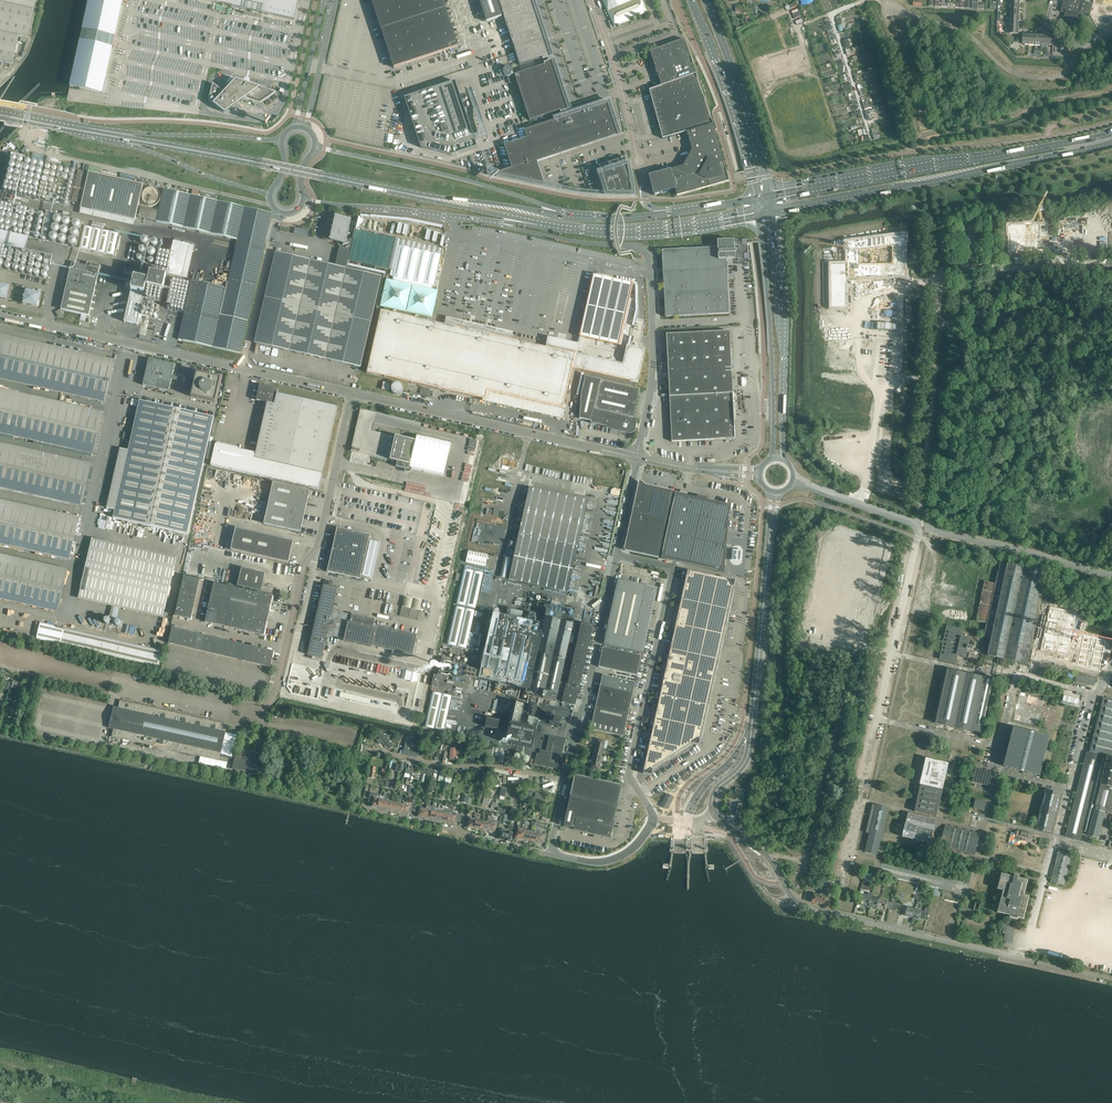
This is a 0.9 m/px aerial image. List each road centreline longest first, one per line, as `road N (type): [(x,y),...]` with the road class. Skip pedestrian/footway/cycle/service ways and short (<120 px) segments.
road 1 (unclassified): [(975,540),(1008,270),(1111,267)]
road 2 (unclassified): [(1019,959),(798,905),(763,853),(716,814)]
road 3 (primary): [(1111,133),(768,196)]
road 4 (primary): [(770,213),(1111,143)]
road 5 (primary): [(429,198),(122,138)]
road 6 (unclassified): [(277,685),(353,394)]
road 7 (unclassified): [(638,458),(353,394)]
road 8 (unclassified): [(654,819),(629,774),(674,566)]
road 9 (primary): [(566,215),(469,182),(315,147)]
road 10 (unclassified): [(242,367),(0,313)]
road 11 (secondary): [(782,458),(781,292),(770,213)]
road 12 (secondary): [(758,214),(773,458)]
road 13 (unclassified): [(566,781),(617,554)]
road 14 (primary): [(545,224),(648,233),(758,214)]
road 15 (primary): [(692,0),(742,135),(755,199)]
road 16 (residential): [(566,781),(360,748)]
road 17 (secondary): [(751,731),(772,526)]
road 18 (primary): [(768,196),(705,0)]
road 19 (primary): [(303,204),(496,224)]
road 20 (residential): [(367,810),(550,853)]
road 21 (unclassified): [(638,458),(652,365),(650,272)]
road 22 (unclassified): [(496,224),(632,245),(649,256),(650,272)]
road 23 (unclassified): [(279,212),(242,367)]
road 24 (primary): [(281,143),(122,138)]
road 25 (primary): [(122,138),(270,195)]
road 26 (unclassified): [(635,148),(592,0)]
road 27 (track): [(830,761),(805,864),(763,853)]
road 28 (unclassified): [(1111,576),(975,540)]
road 29 (primary): [(566,215),(429,198)]
road 30 (unclassified): [(1071,792),(1111,668)]
road 31 (unclassified): [(889,651),(1017,673)]
road 32 (unclassified): [(920,526),(889,651)]
road 33 (primary): [(122,138),(0,115)]
road 34 (unclassified): [(550,853),(608,860),(641,839),(654,819)]

